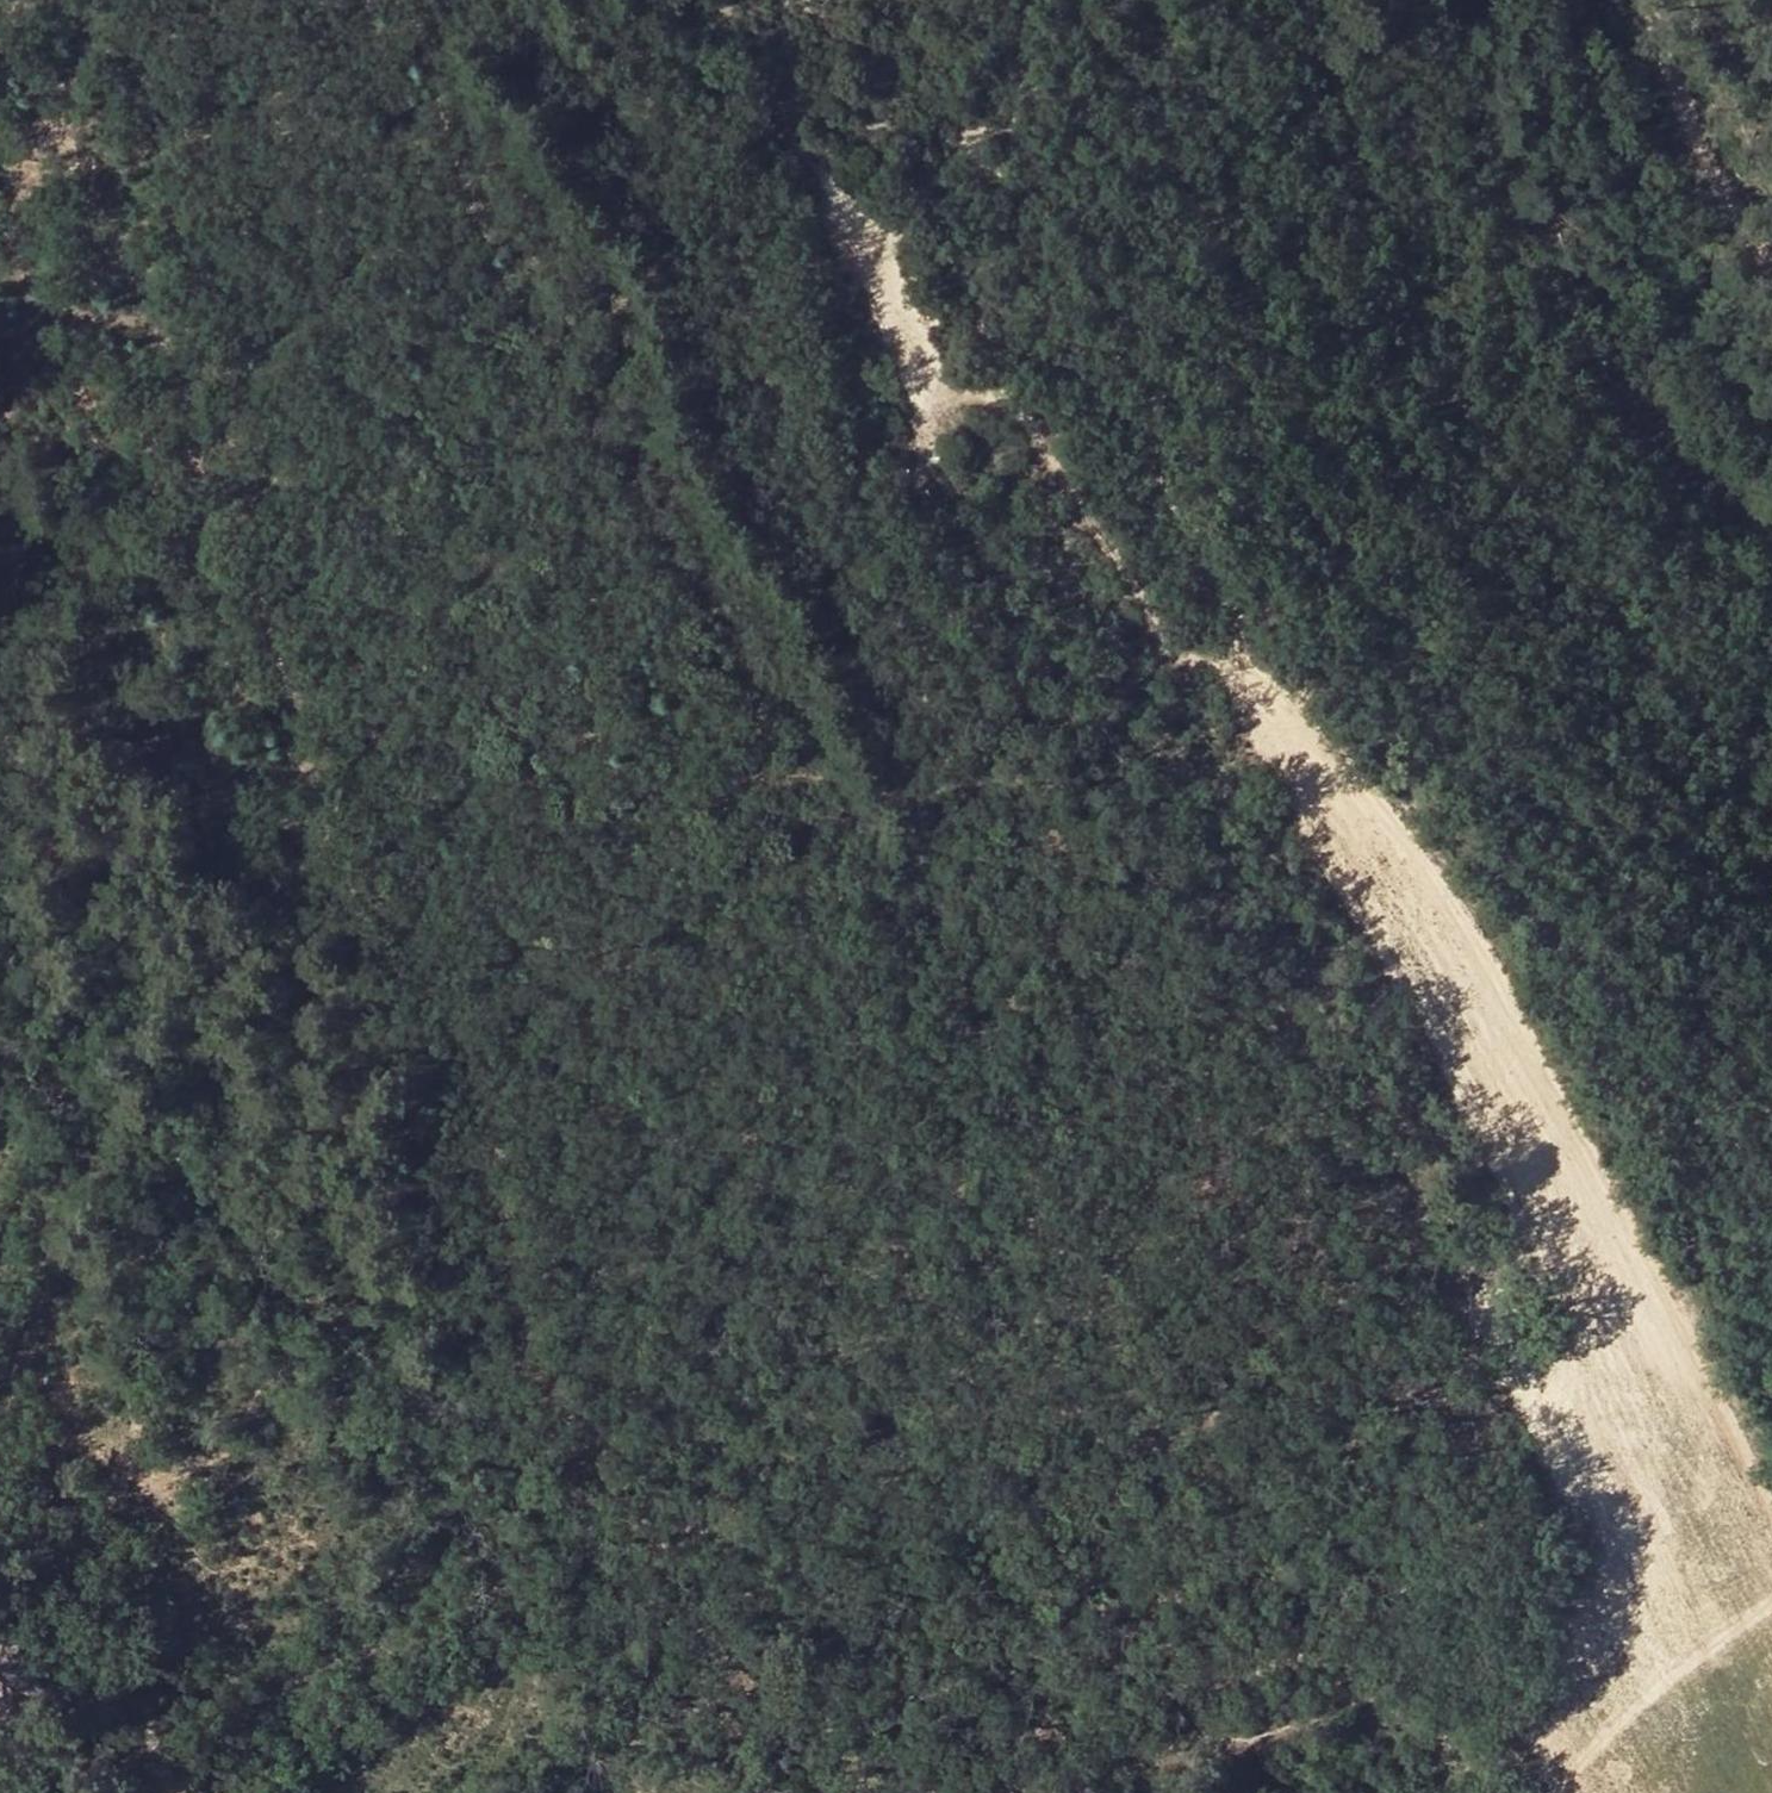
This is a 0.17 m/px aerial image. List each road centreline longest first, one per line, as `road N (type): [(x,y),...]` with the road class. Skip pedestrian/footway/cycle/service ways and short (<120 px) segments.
road 1 (track): [(0,1493),(55,1558),(130,1693),(167,1792)]
road 2 (track): [(1771,272),(1636,0)]

